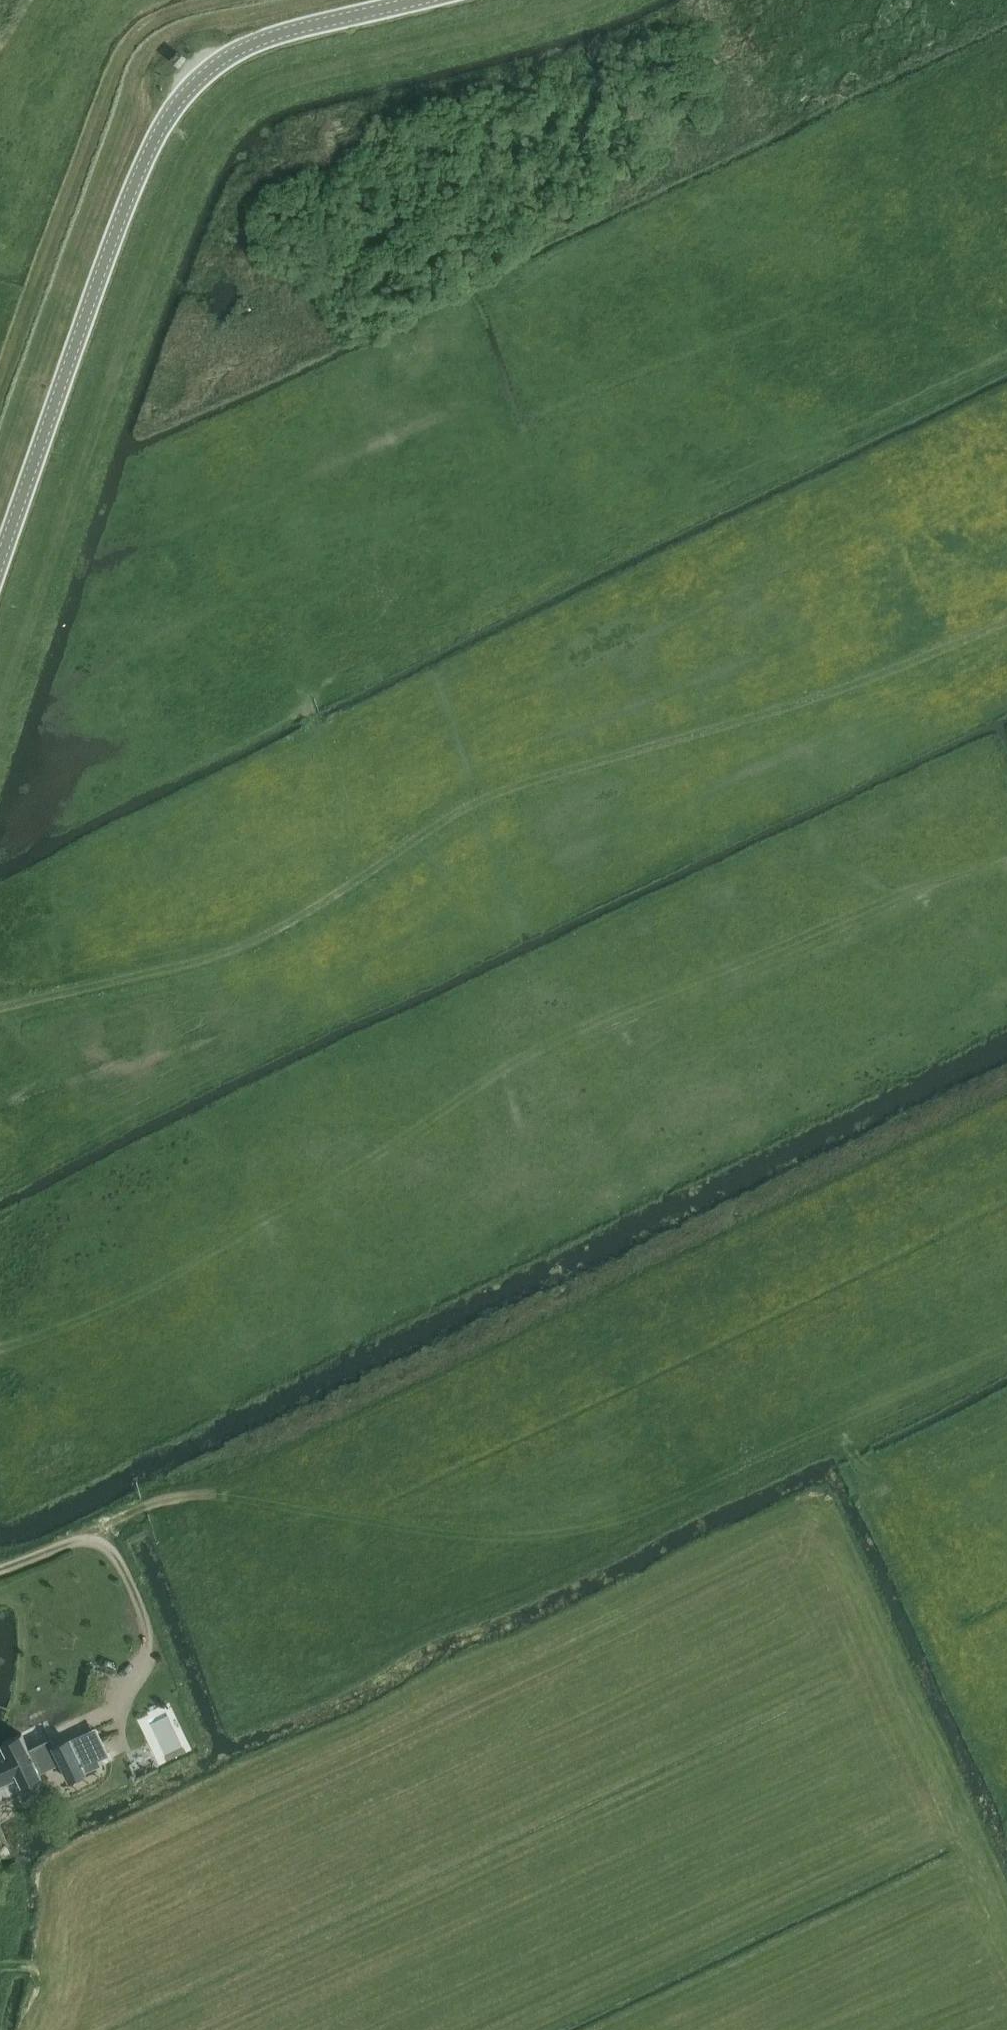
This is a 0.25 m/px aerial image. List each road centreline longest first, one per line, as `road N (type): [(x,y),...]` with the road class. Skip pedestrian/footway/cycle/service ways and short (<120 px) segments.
road 1 (unclassified): [(0,563),(91,303),(175,107),(208,68),(253,40),(410,0)]
road 2 (track): [(0,1569),(78,1539),(113,1549),(150,1643),(121,1701)]

